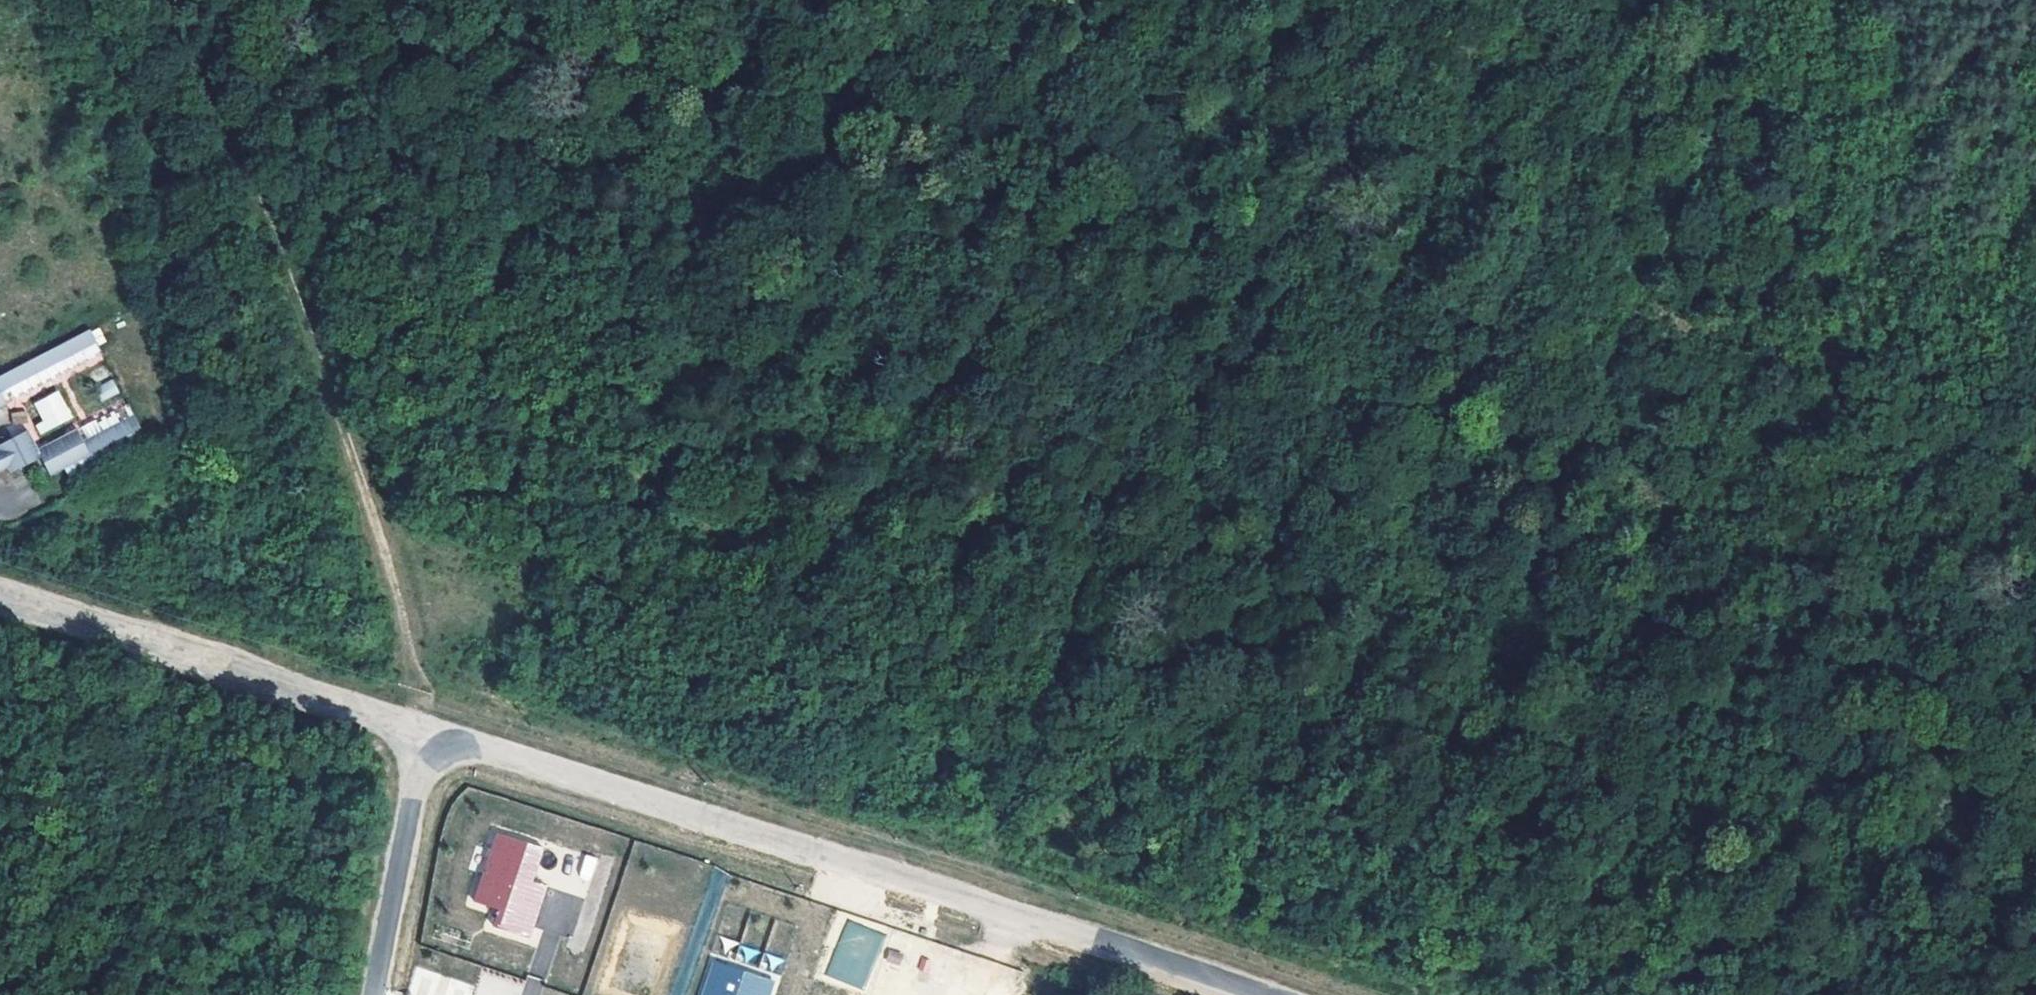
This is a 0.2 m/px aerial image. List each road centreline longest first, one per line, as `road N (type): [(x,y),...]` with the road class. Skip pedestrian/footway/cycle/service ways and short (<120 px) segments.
road 1 (unclassified): [(421,729),(1270,994)]
road 2 (track): [(421,729),(404,597),(378,515),(182,0)]
road 3 (unclassified): [(0,588),(421,729)]
road 4 (unclassified): [(421,729),(373,994)]

